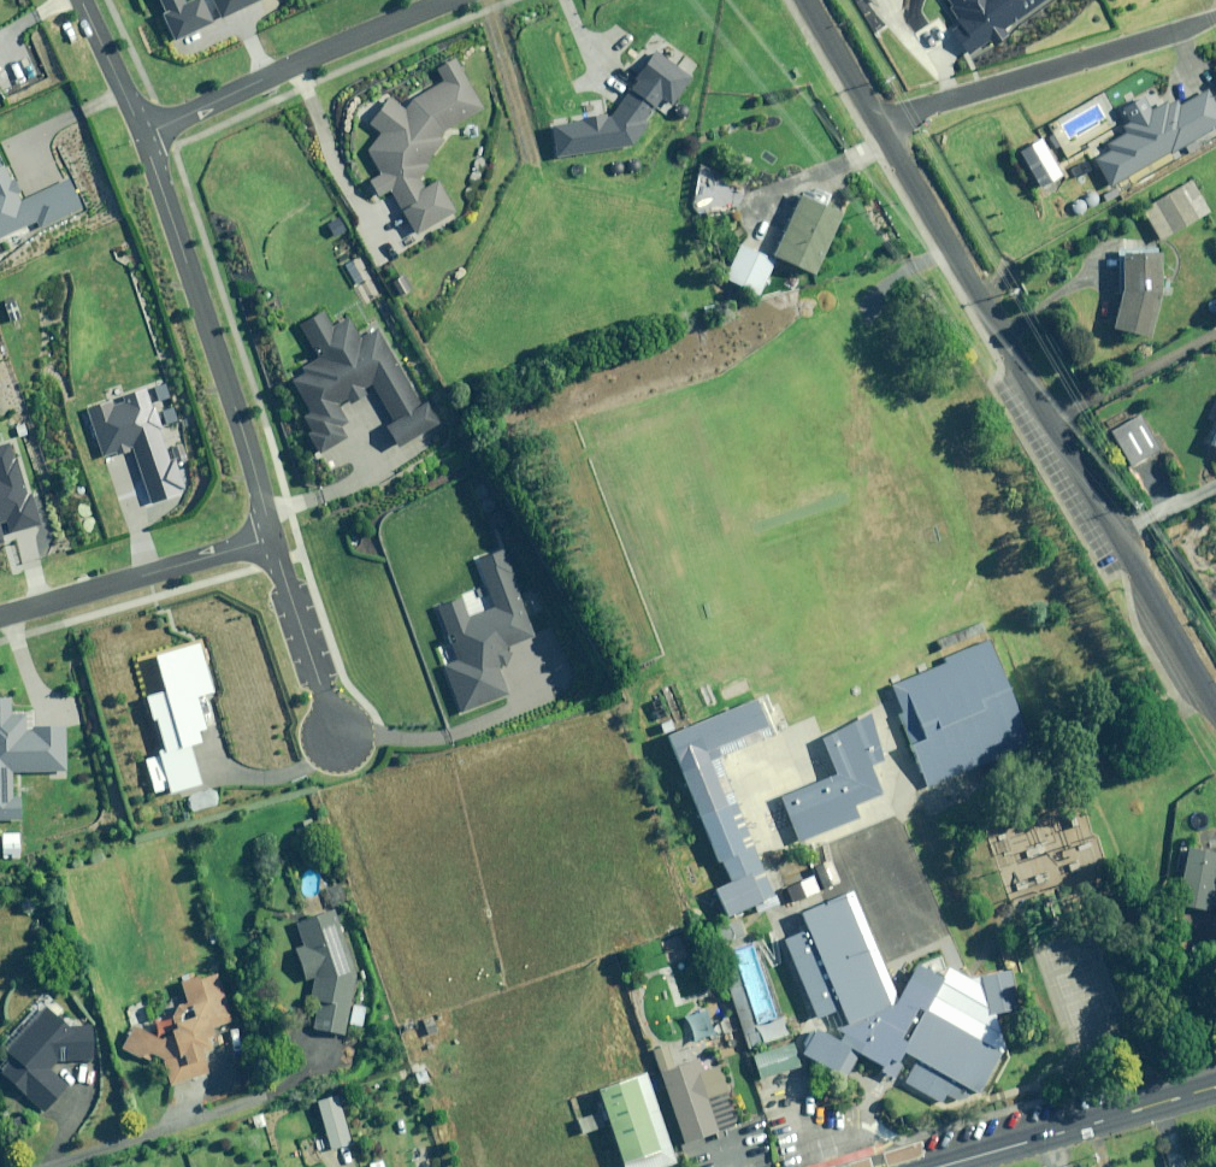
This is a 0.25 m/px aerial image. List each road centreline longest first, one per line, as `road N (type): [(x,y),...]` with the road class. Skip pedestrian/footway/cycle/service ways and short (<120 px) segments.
road 1 (unclassified): [(1215,705),(880,124)]
road 2 (residential): [(146,134),(269,538)]
road 3 (residential): [(1215,17),(880,124)]
road 4 (residential): [(454,0),(146,134)]
road 5 (tertiary): [(936,1166),(1215,1086)]
road 6 (residential): [(269,538),(0,615)]
road 7 (residential): [(269,538),(341,751)]
road 8 (residential): [(83,0),(146,134)]
road 9 (unclassified): [(880,124),(806,0)]

